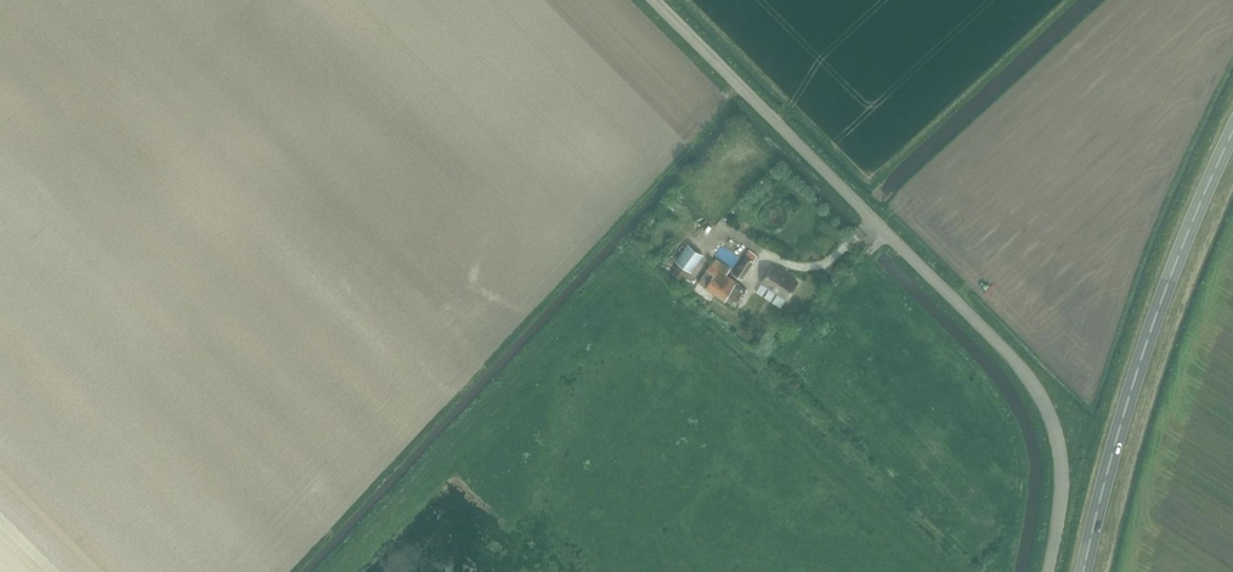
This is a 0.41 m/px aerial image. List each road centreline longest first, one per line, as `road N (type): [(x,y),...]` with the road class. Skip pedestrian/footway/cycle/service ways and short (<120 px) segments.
road 1 (unclassified): [(1047,571),(1061,443),(1046,402),(653,0)]
road 2 (trunk): [(1084,571),(1132,389),(1232,133)]

